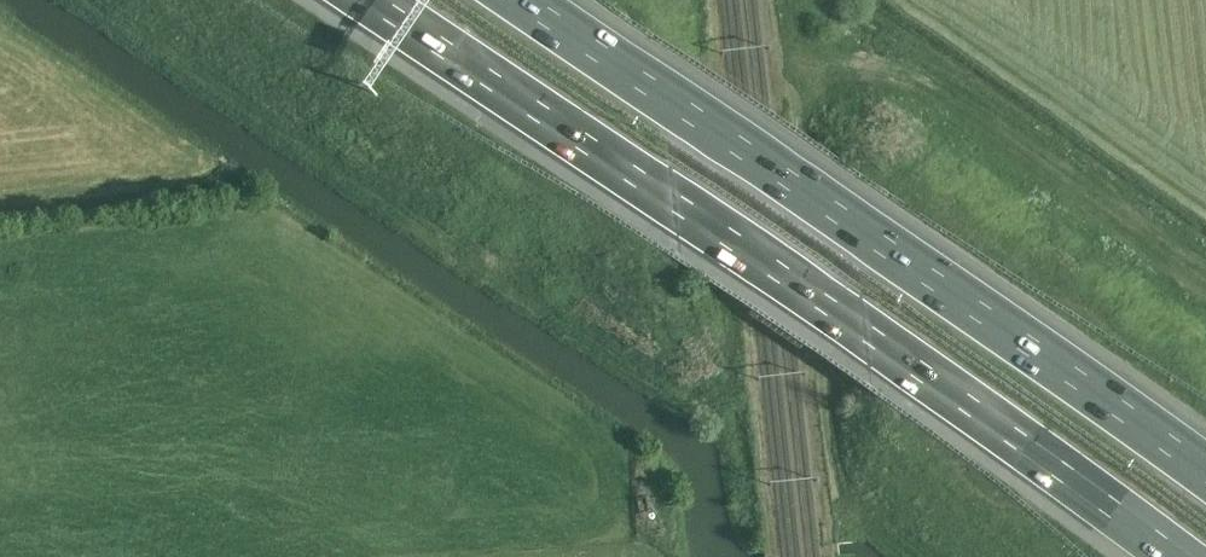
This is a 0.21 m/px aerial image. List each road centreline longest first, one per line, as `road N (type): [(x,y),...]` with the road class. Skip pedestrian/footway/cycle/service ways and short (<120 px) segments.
road 1 (motorway): [(362,0),(1170,556)]
road 2 (motorway): [(1205,470),(908,256),(526,0)]

